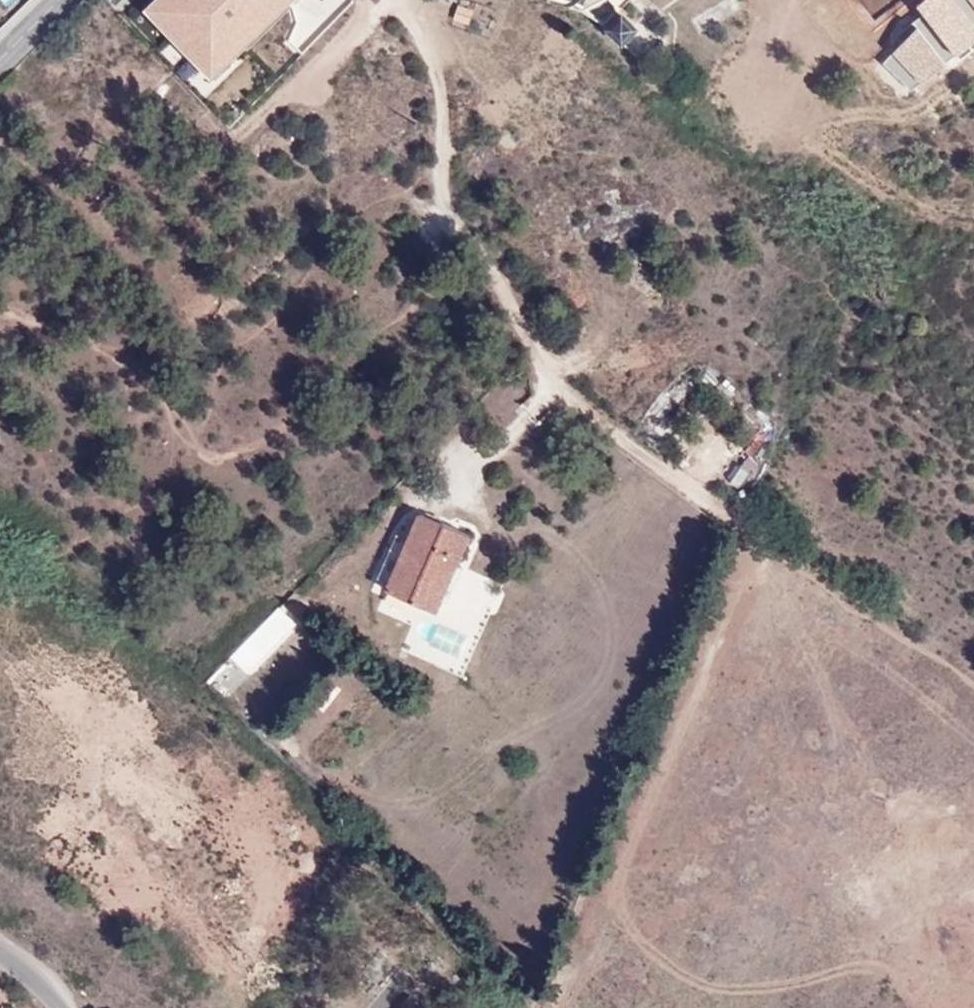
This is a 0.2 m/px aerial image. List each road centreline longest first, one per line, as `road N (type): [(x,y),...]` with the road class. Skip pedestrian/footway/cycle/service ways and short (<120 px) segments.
road 1 (track): [(390,0),(426,46),(447,109),(443,180),(452,213),(501,281),(544,367),(542,396)]

